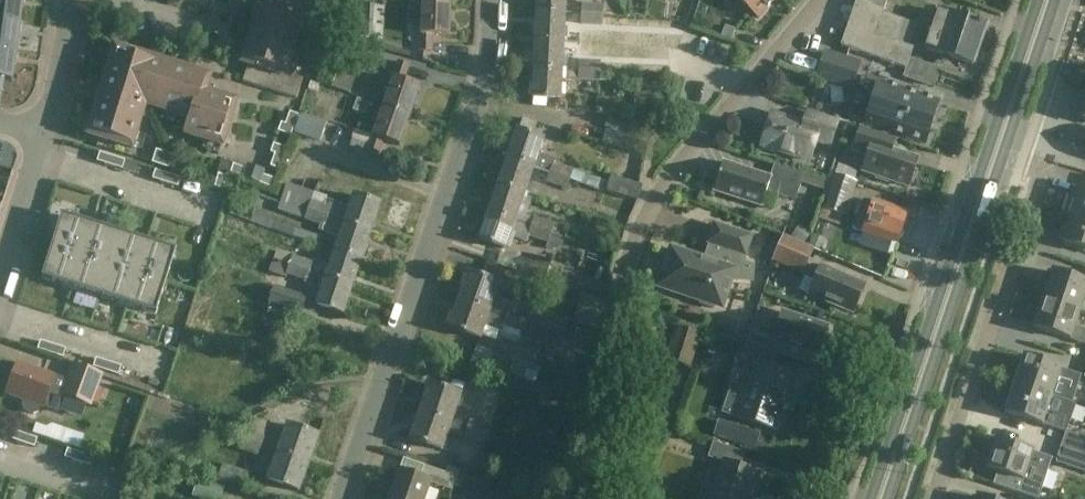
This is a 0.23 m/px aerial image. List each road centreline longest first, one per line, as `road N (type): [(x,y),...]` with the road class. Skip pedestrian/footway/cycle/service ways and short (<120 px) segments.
road 1 (residential): [(592,498),(638,240),(657,201),(822,0)]
road 2 (primary): [(888,498),(1060,0)]
road 3 (primary): [(1035,0),(872,498)]
road 4 (residential): [(340,498),(488,59),(495,0)]
road 5 (residential): [(40,134),(72,0)]
road 6 (residential): [(0,261),(40,134)]

